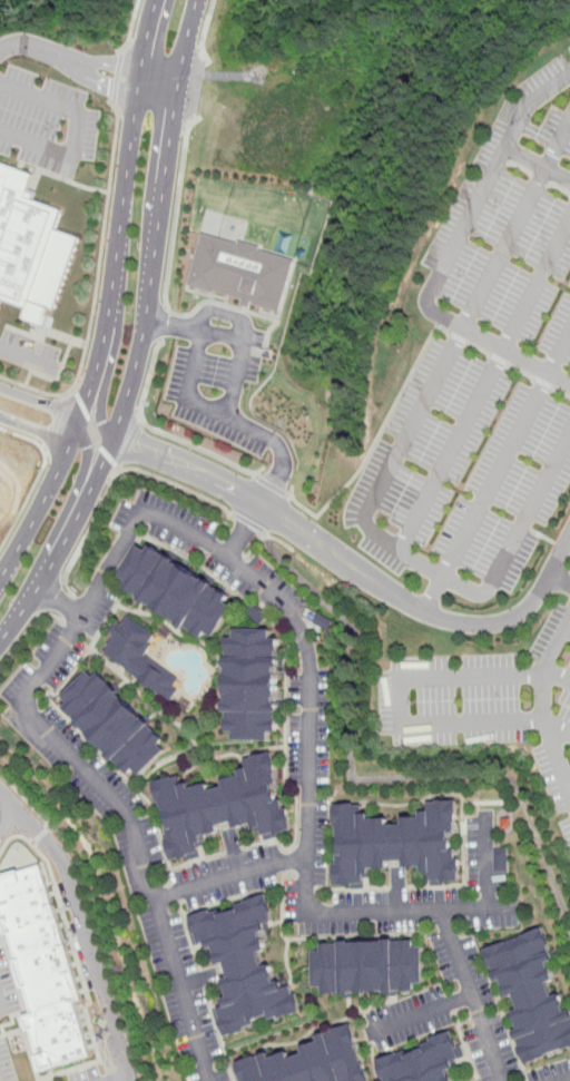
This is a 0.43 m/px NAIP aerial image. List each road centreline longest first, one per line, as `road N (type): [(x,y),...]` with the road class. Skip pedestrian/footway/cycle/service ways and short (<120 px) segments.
road 1 (residential): [(228,558),(155,515),(138,514),(81,618),(24,694),(26,713),(122,812),(210,1080)]
road 2 (residential): [(504,1080),(439,910),(305,914),(308,657),(298,621),(228,558)]
road 3 (tertiary): [(0,641),(40,588),(80,509),(135,375),(161,178),(201,0)]
road 4 (tertiary): [(161,0),(100,367),(66,462),(0,580)]
road 5 (residential): [(149,892),(305,856)]

